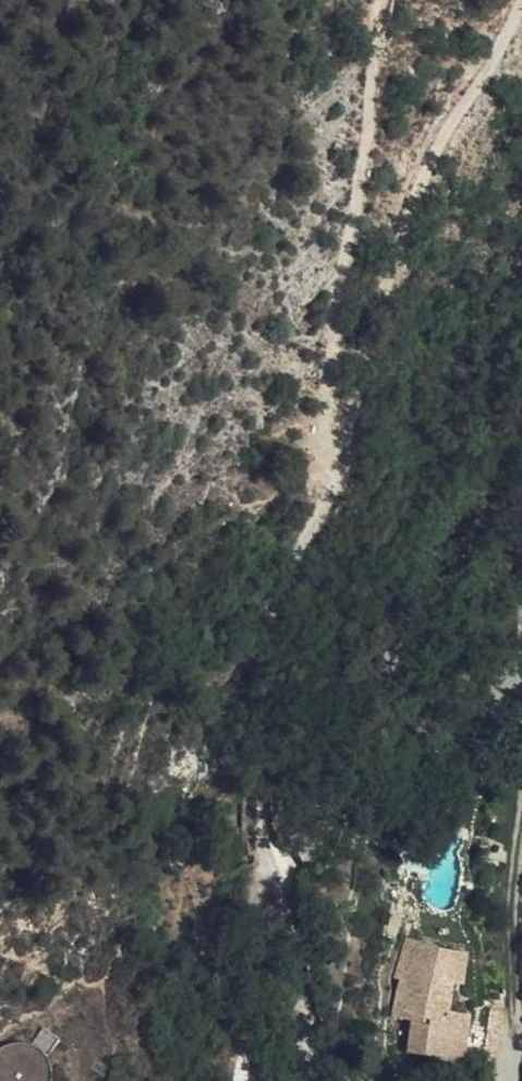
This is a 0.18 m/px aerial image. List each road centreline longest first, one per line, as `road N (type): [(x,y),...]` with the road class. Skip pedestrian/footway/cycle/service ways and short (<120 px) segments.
road 1 (track): [(267,862),(264,806),(286,572),(329,494),(335,457),(327,446),(335,365),(388,0)]
road 2 (unclassified): [(519,0),(446,132),(346,449),(335,457)]
road 3 (track): [(267,862),(252,914),(242,1049)]

